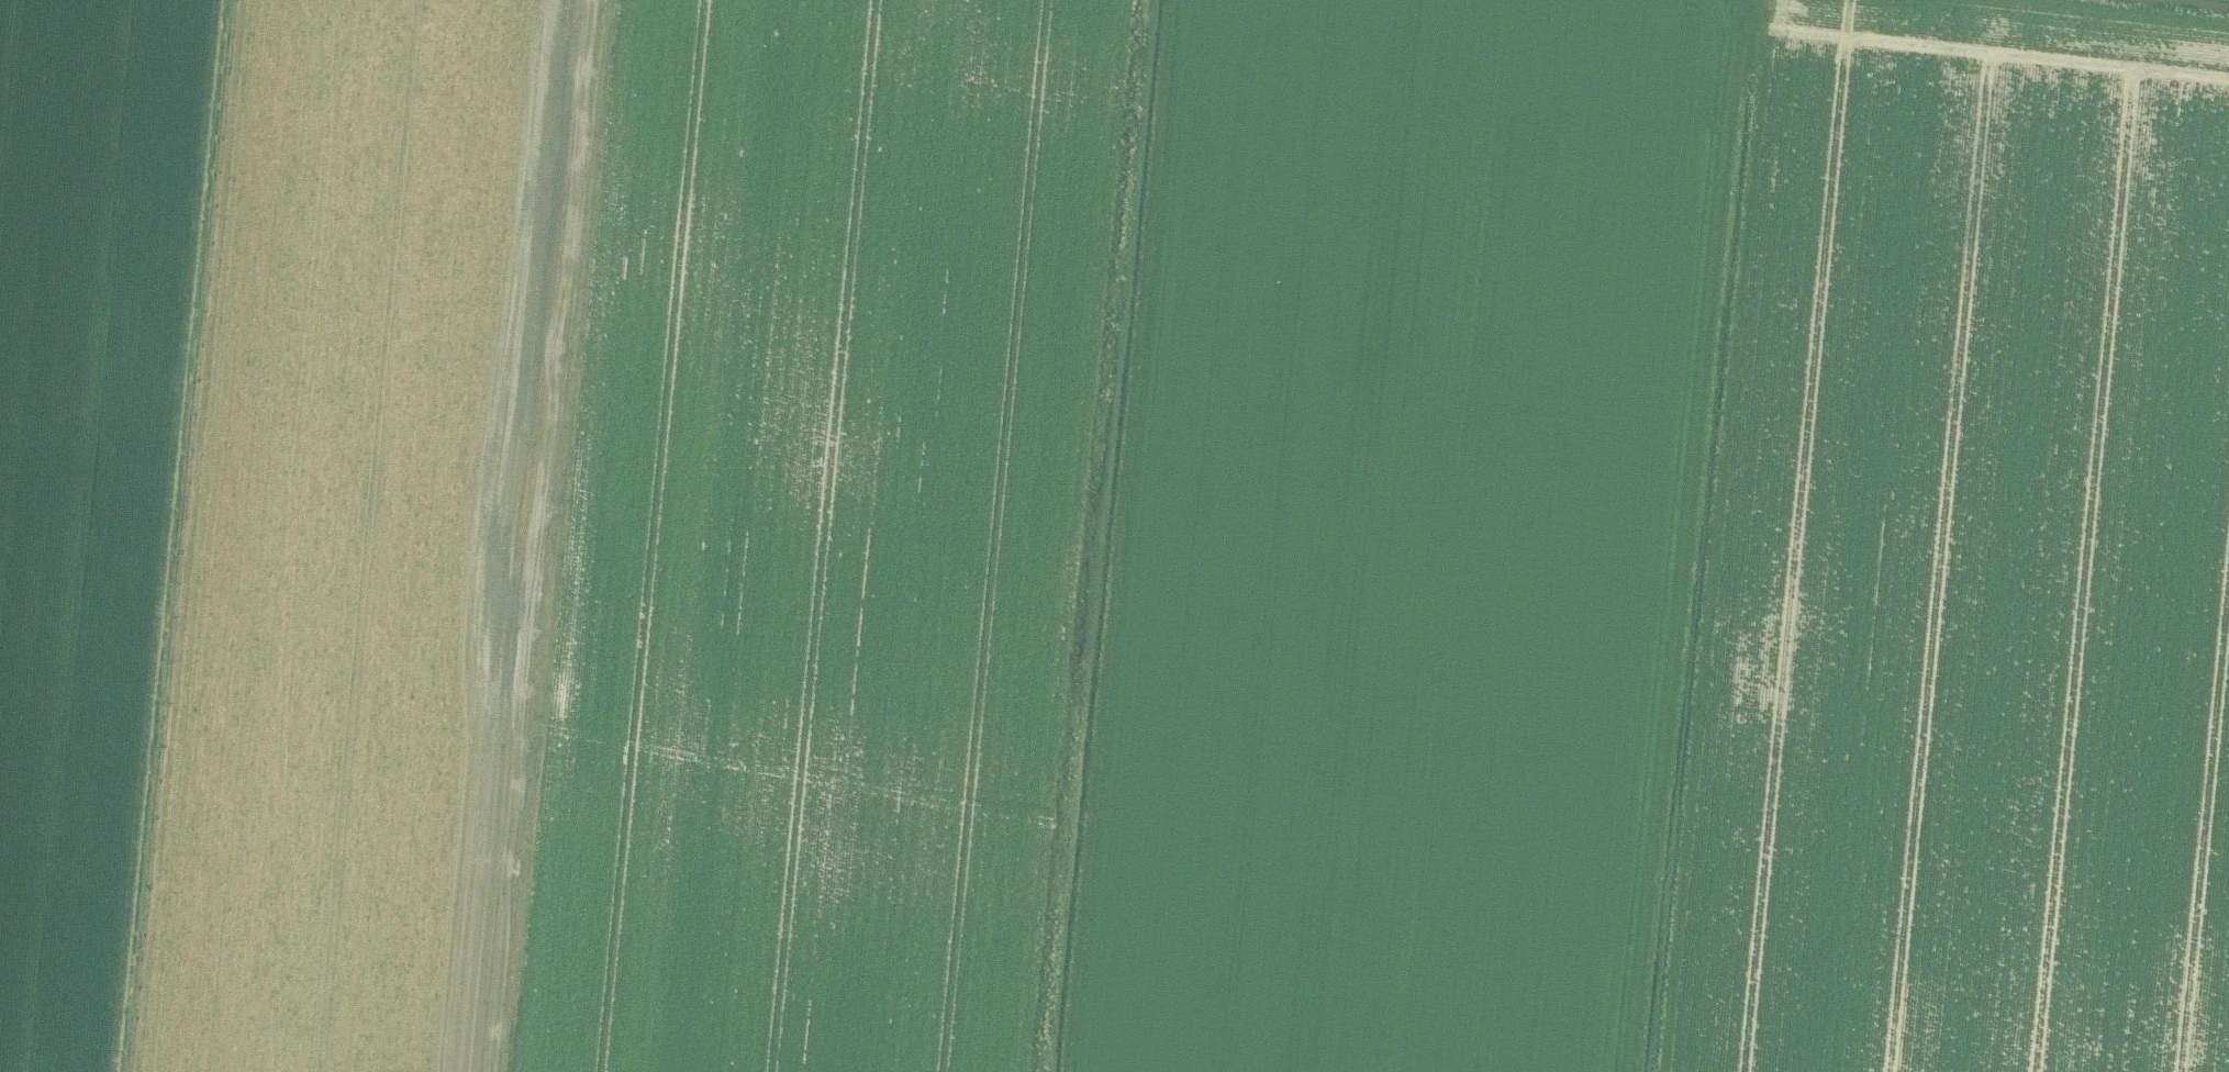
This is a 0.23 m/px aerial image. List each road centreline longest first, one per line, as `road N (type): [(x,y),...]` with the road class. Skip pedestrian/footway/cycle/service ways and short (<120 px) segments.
road 1 (track): [(510,1071),(554,688),(611,0)]
road 2 (track): [(2228,89),(1770,44)]

